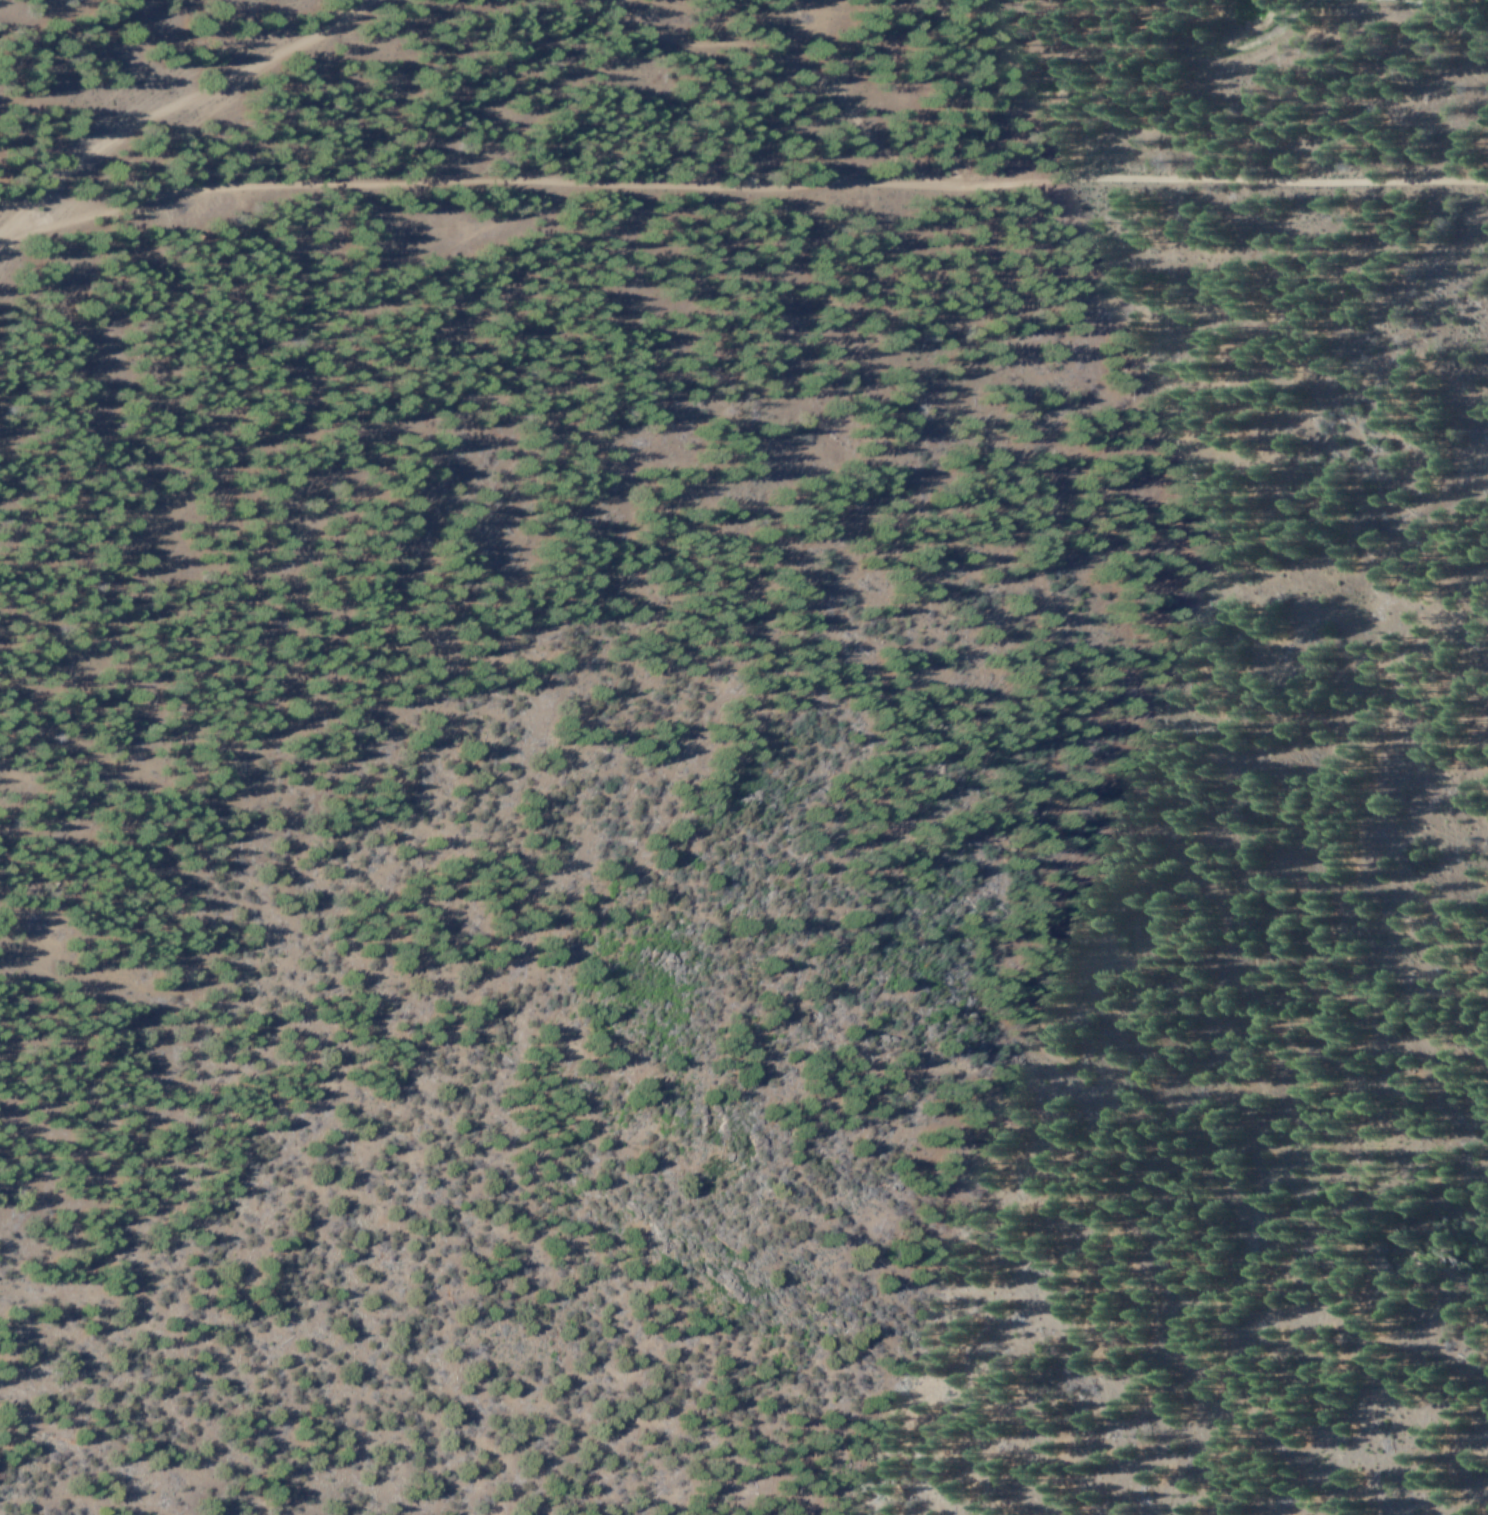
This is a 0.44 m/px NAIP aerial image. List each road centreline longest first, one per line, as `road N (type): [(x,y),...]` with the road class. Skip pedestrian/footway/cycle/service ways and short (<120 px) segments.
road 1 (track): [(0,238),(210,187),(503,179),(938,188),(1487,183)]
road 2 (track): [(364,0),(297,47),(92,142),(0,237)]

